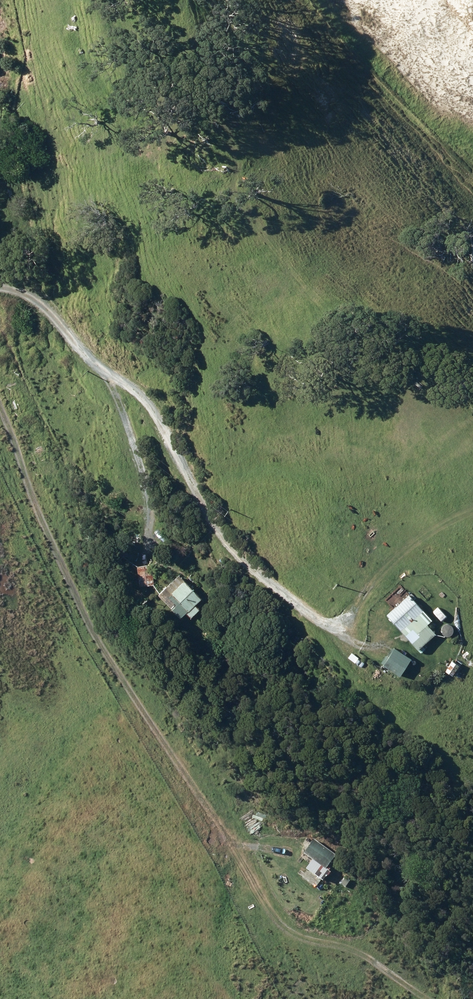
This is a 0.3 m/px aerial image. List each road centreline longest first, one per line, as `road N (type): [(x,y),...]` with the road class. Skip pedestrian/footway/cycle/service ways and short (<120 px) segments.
road 1 (track): [(0,399),(32,494),(131,688),(201,803),(230,836),(284,842)]
road 2 (track): [(0,288),(51,311),(84,356),(139,393),(221,539),(255,573),(330,627),(377,647)]
road 3 (track): [(426,998),(361,953),(290,930),(230,836)]
road 4 (track): [(107,373),(151,507),(145,557)]

